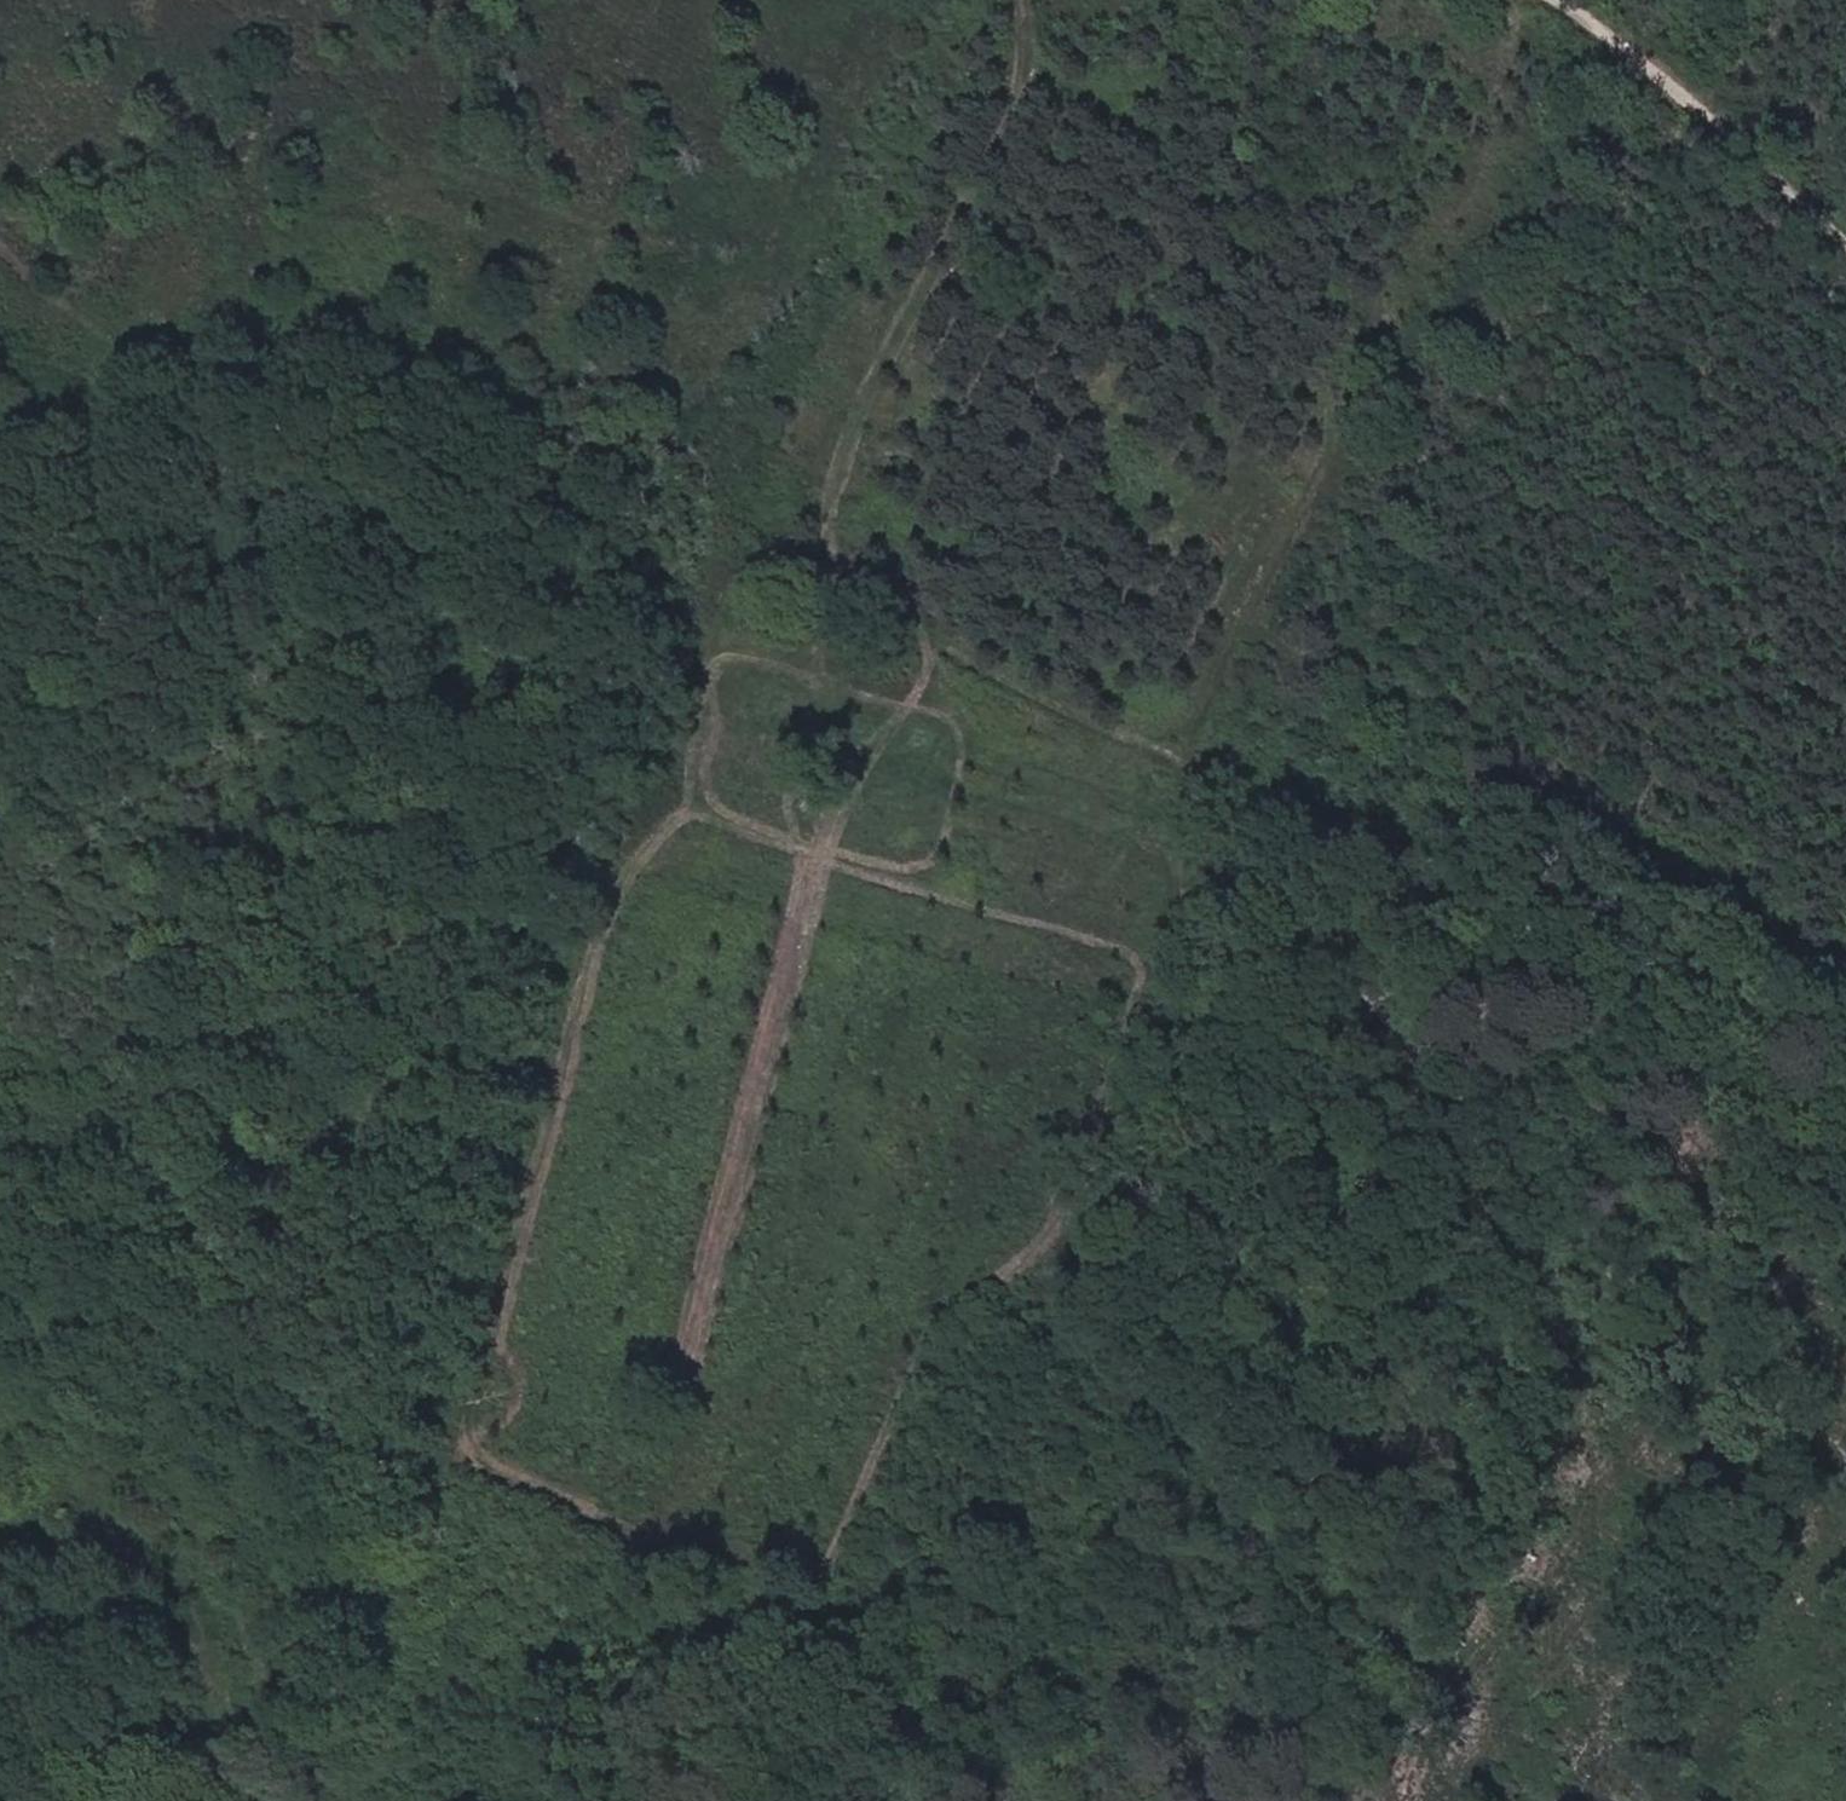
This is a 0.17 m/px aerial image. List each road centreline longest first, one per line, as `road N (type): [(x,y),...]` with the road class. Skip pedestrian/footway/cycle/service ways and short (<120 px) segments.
road 1 (track): [(1541,0),(1845,246)]

